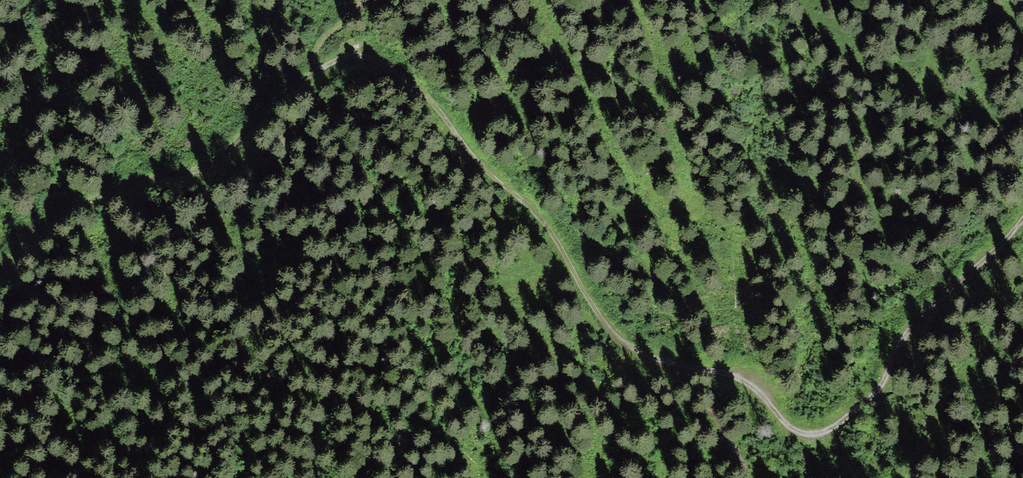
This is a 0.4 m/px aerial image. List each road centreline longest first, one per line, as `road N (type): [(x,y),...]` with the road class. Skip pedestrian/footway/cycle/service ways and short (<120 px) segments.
road 1 (track): [(644,357),(742,380),(793,430),(830,434),(865,408),(912,328),(1022,223)]
road 2 (track): [(321,69),(359,57),(407,75),(546,224),(610,329),(644,357)]
road 3 (track): [(0,274),(77,208),(216,160),(294,84),(321,69)]

